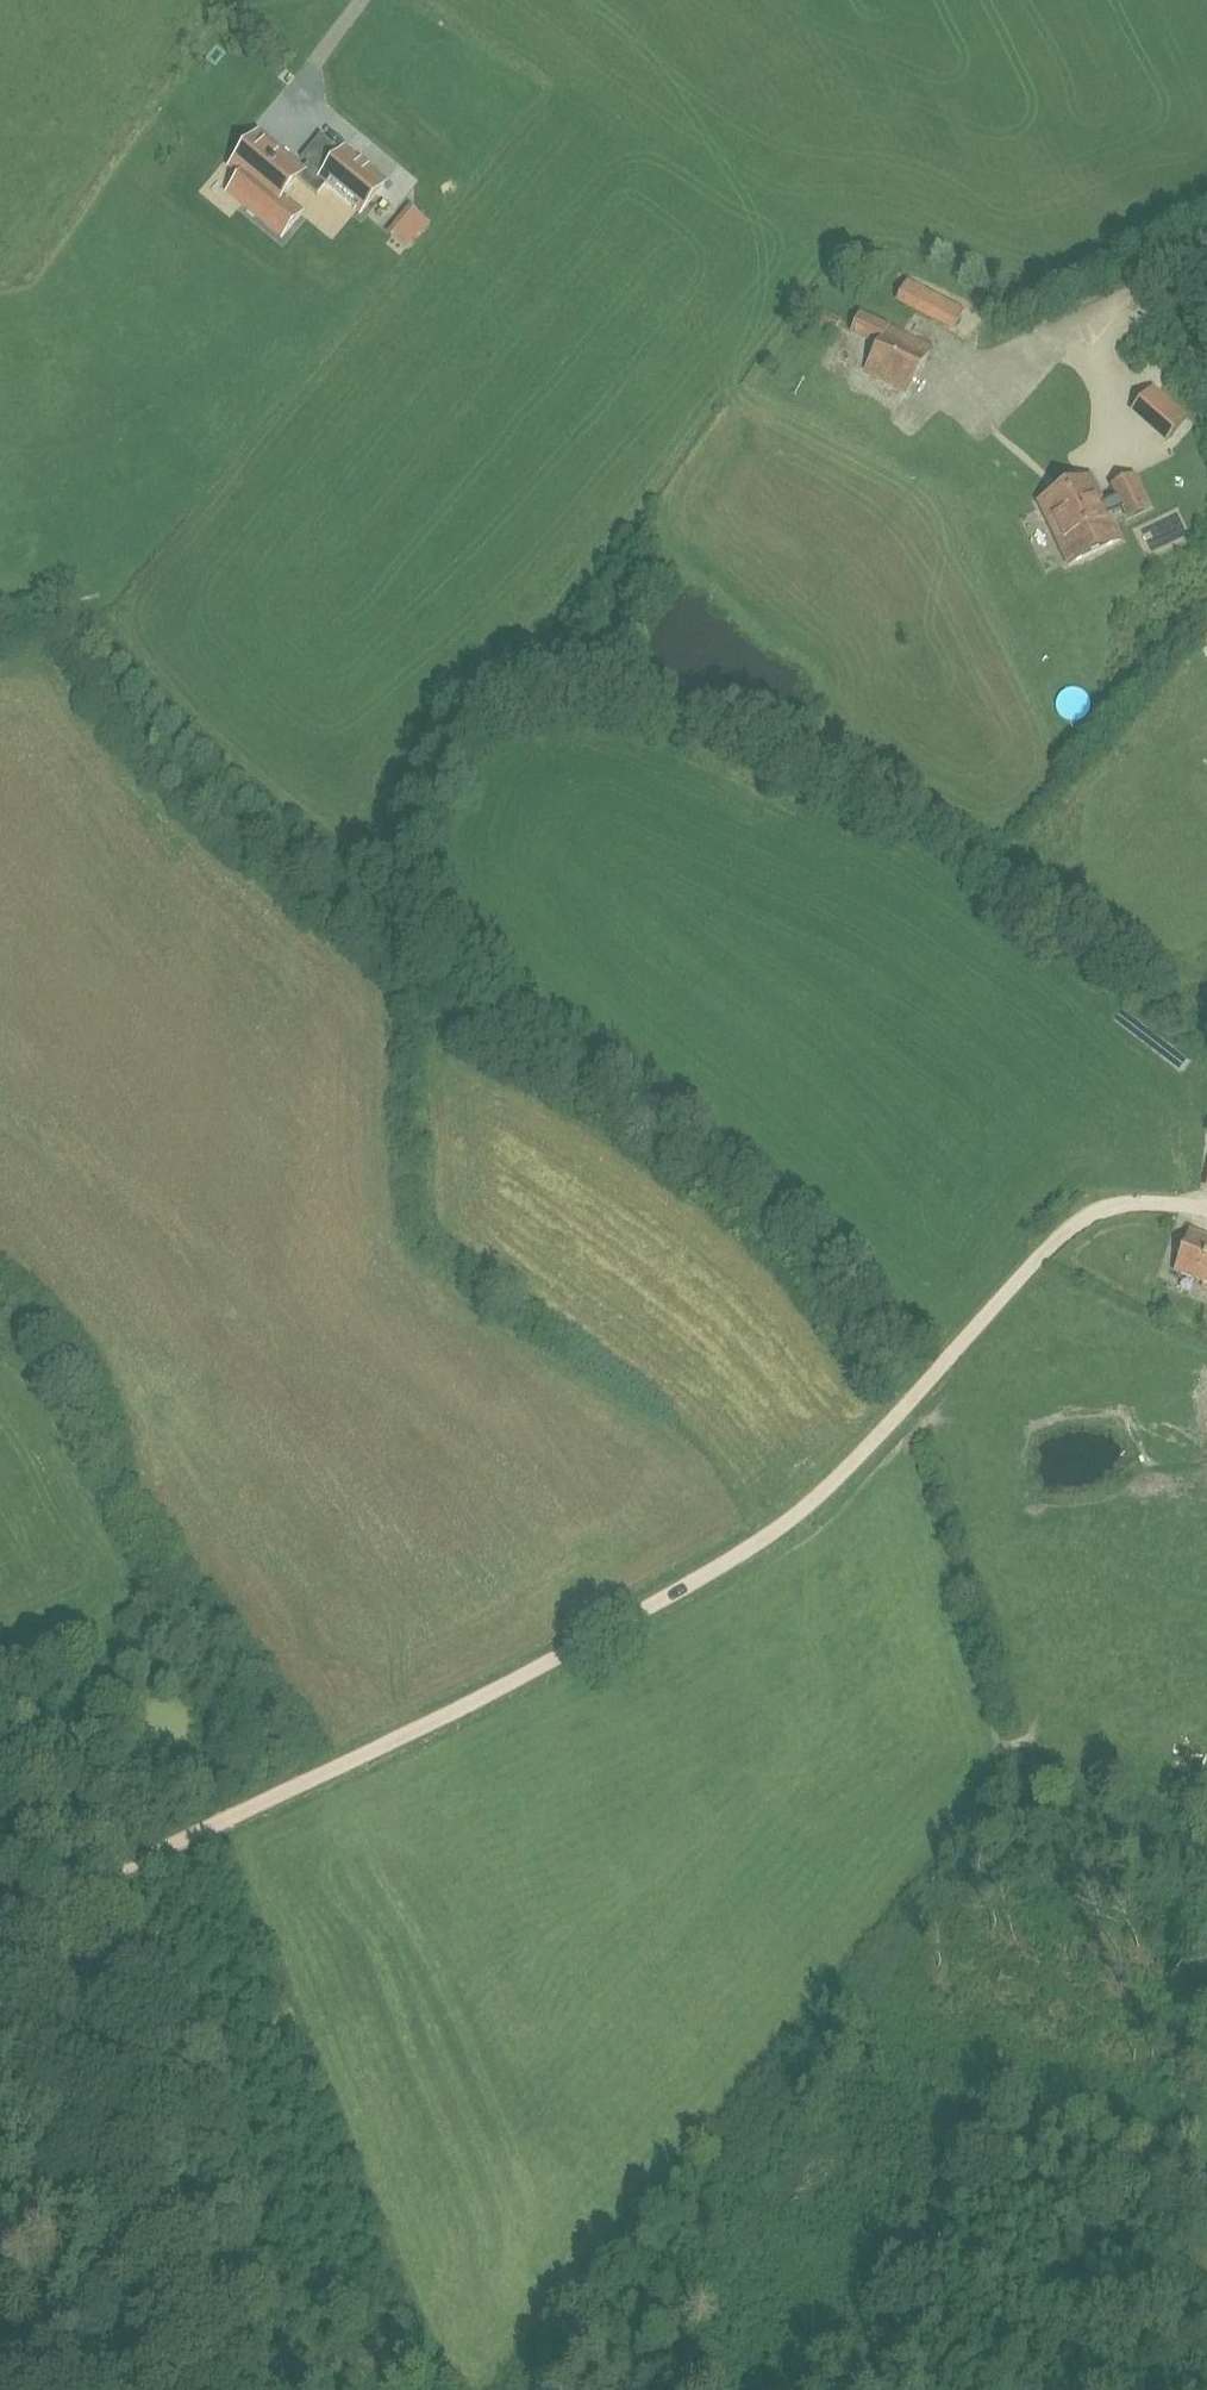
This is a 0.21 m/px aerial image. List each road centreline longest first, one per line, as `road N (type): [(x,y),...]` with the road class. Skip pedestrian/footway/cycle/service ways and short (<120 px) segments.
road 1 (track): [(205,2389),(136,2287),(81,2182),(0,1994)]

